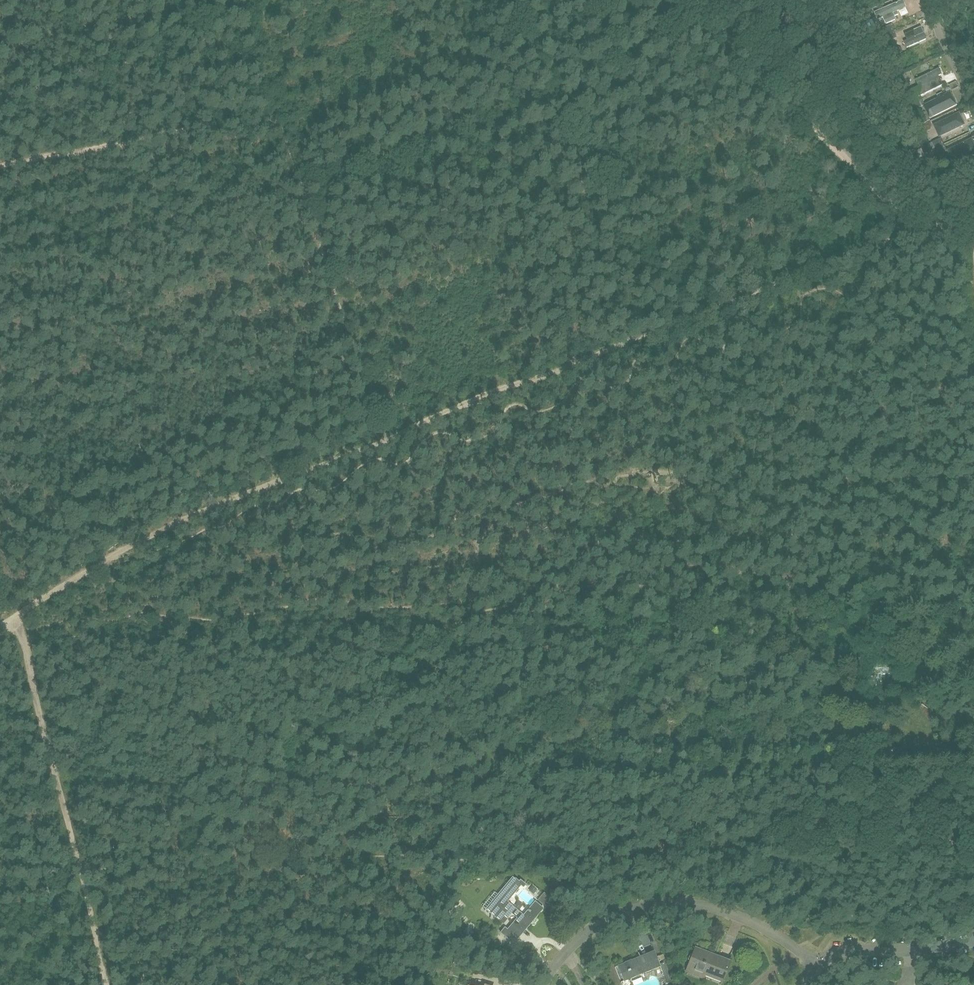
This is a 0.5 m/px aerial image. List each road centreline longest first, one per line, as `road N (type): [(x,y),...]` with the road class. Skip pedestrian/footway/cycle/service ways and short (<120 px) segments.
road 1 (track): [(383,441),(882,244)]
road 2 (track): [(692,0),(919,232)]
road 3 (residential): [(543,984),(592,930),(661,904),(720,910),(817,959)]
road 4 (track): [(103,563),(185,520),(383,441)]
road 5 (residential): [(817,959),(973,941)]
road 6 (track): [(973,853),(853,849)]

